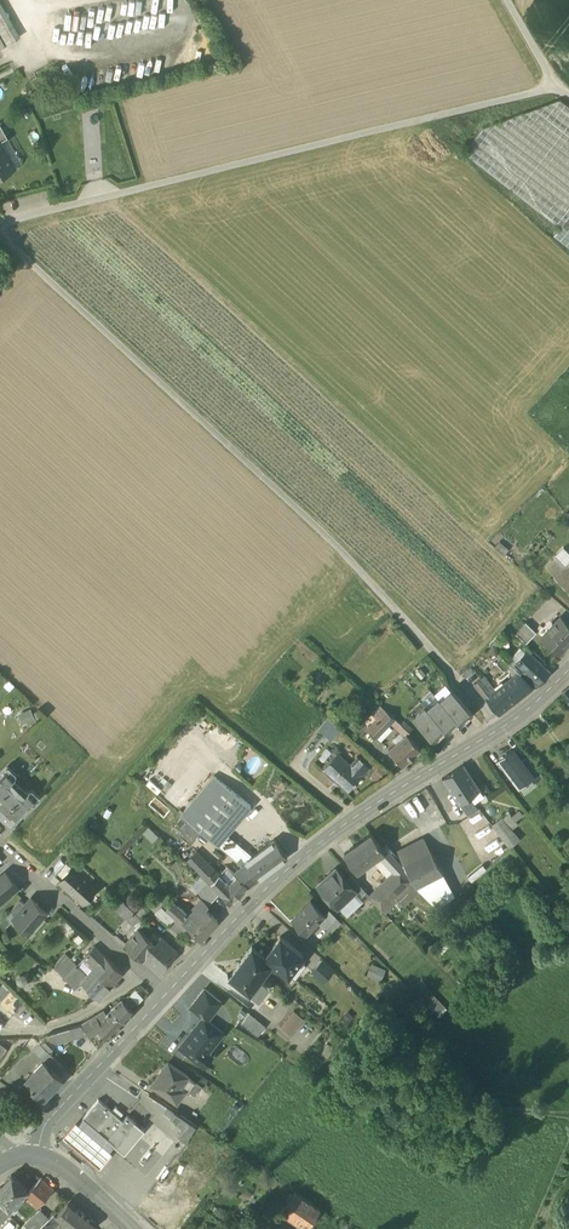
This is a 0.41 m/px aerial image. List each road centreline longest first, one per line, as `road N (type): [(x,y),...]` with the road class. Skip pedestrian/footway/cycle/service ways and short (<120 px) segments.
road 1 (track): [(0,236),(334,544),(502,729)]
road 2 (track): [(0,223),(555,86)]
road 3 (secondary): [(168,991),(275,879),(352,819),(502,729),(568,670)]
road 4 (secondary): [(36,1157),(54,1114),(168,991)]
road 5 (residential): [(0,846),(144,972)]
road 6 (residential): [(0,1031),(76,1018),(144,972)]

